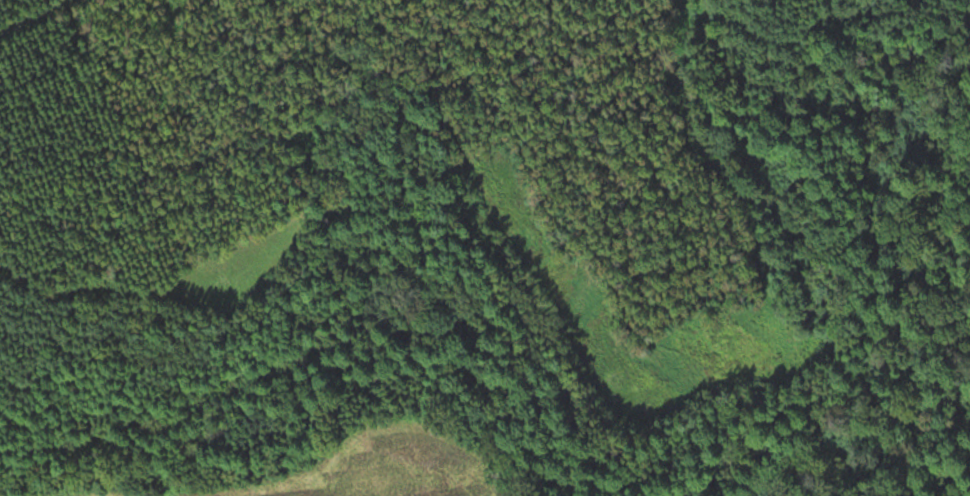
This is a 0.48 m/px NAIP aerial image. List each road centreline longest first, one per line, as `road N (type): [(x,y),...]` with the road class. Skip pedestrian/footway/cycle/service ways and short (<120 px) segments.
road 1 (residential): [(969,66),(826,0)]

